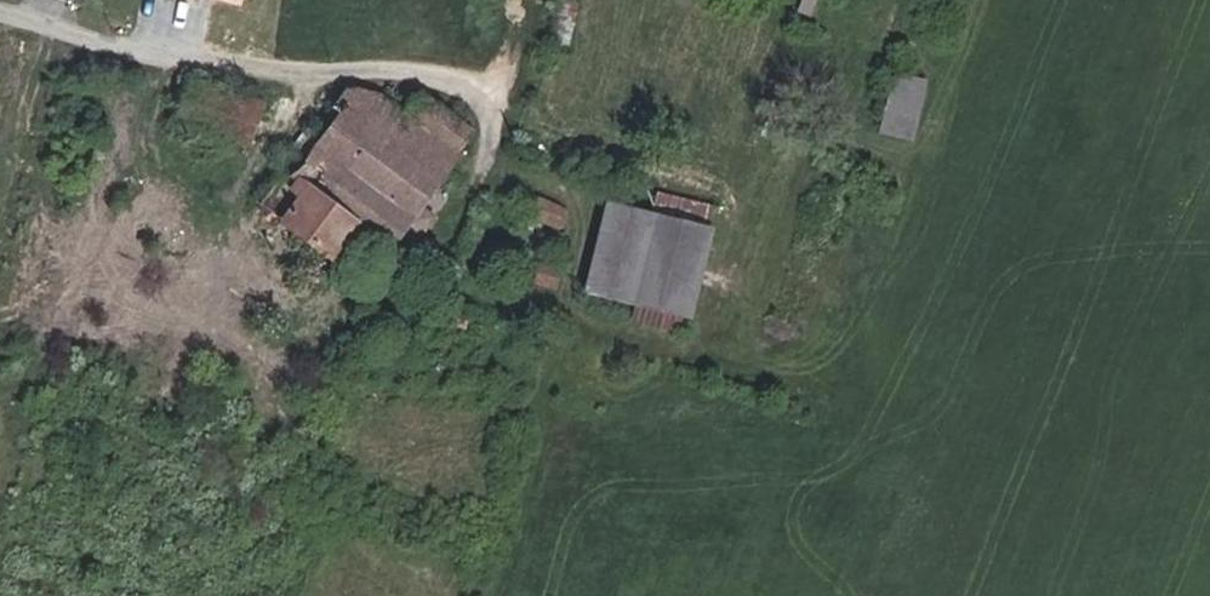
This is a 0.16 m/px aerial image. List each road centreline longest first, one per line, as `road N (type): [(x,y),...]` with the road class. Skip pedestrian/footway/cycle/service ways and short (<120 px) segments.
road 1 (residential): [(0,11),(88,39),(501,75)]

